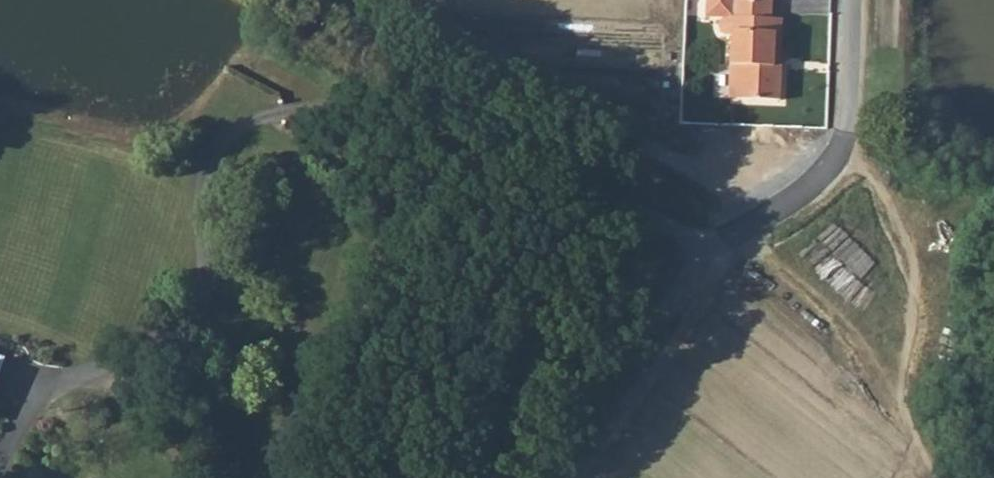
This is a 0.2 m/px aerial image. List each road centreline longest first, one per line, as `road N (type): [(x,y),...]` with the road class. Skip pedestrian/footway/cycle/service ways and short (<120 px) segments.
road 1 (residential): [(510,122),(349,108),(277,112),(234,137),(196,187),(200,307),(146,357),(100,378),(41,387),(6,454)]
road 2 (track): [(946,477),(898,410),(750,241),(574,477)]
road 3 (track): [(781,219),(396,0)]
road 4 (unclassified): [(716,251),(750,241),(830,184),(852,136),(857,0)]
road 5 (track): [(898,410),(915,261),(852,136)]
road 6 (unclassified): [(540,477),(716,251)]
road 7 (residential): [(716,251),(510,122)]
road 8 (residential): [(510,122),(313,0)]

